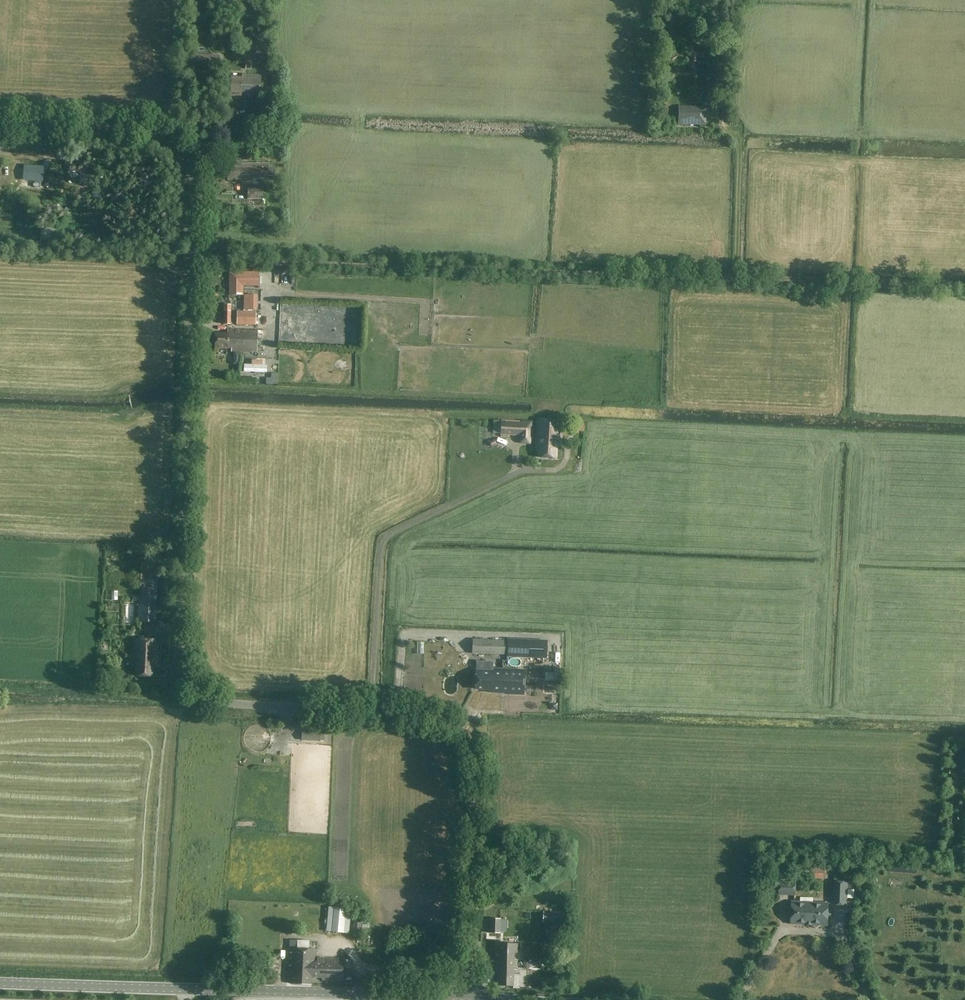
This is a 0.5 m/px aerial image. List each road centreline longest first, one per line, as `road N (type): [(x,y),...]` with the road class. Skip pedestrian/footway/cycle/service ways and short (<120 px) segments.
road 1 (unclassified): [(467,996),(473,775),(456,732),(418,714),(222,701),(196,685),(182,664),(192,183),(182,153),(138,129),(0,123)]
road 2 (track): [(191,259),(964,288)]
road 3 (tertiary): [(467,996),(0,983)]
road 4 (track): [(0,687),(212,698)]
road 5 (track): [(725,131),(740,143),(729,279)]

